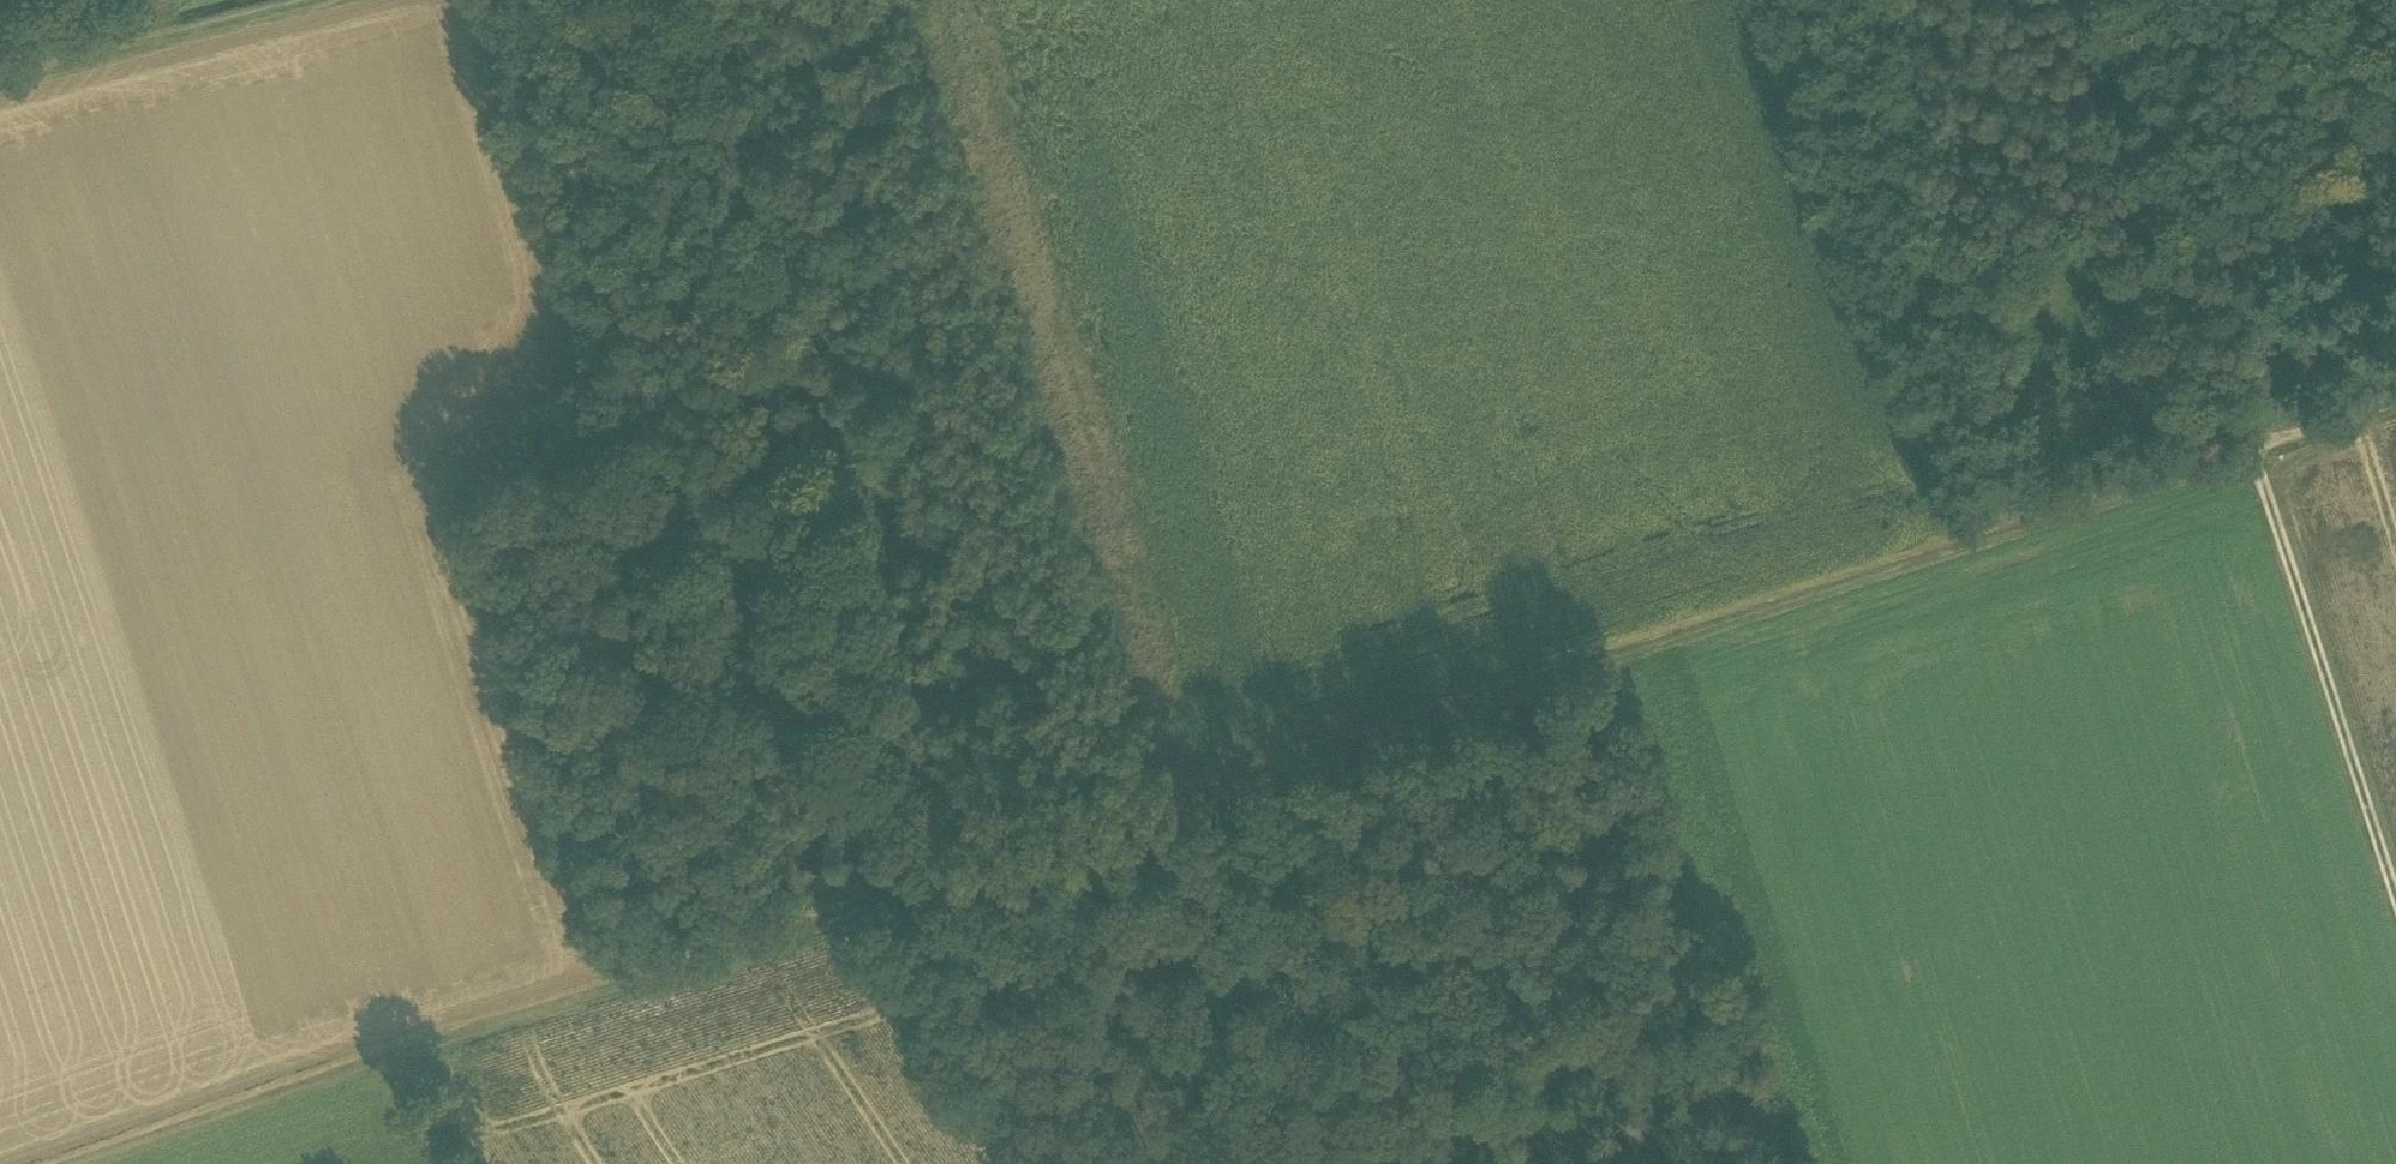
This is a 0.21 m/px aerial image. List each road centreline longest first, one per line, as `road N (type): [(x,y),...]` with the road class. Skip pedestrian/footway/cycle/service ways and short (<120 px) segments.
road 1 (track): [(465,1163),(390,1057),(2251,450)]
road 2 (track): [(2100,0),(2251,450)]
road 3 (track): [(2395,898),(2251,450)]
road 4 (track): [(390,1057),(65,1163)]
road 5 (track): [(325,0),(0,82)]
road 6 (track): [(2251,450),(2395,402)]

